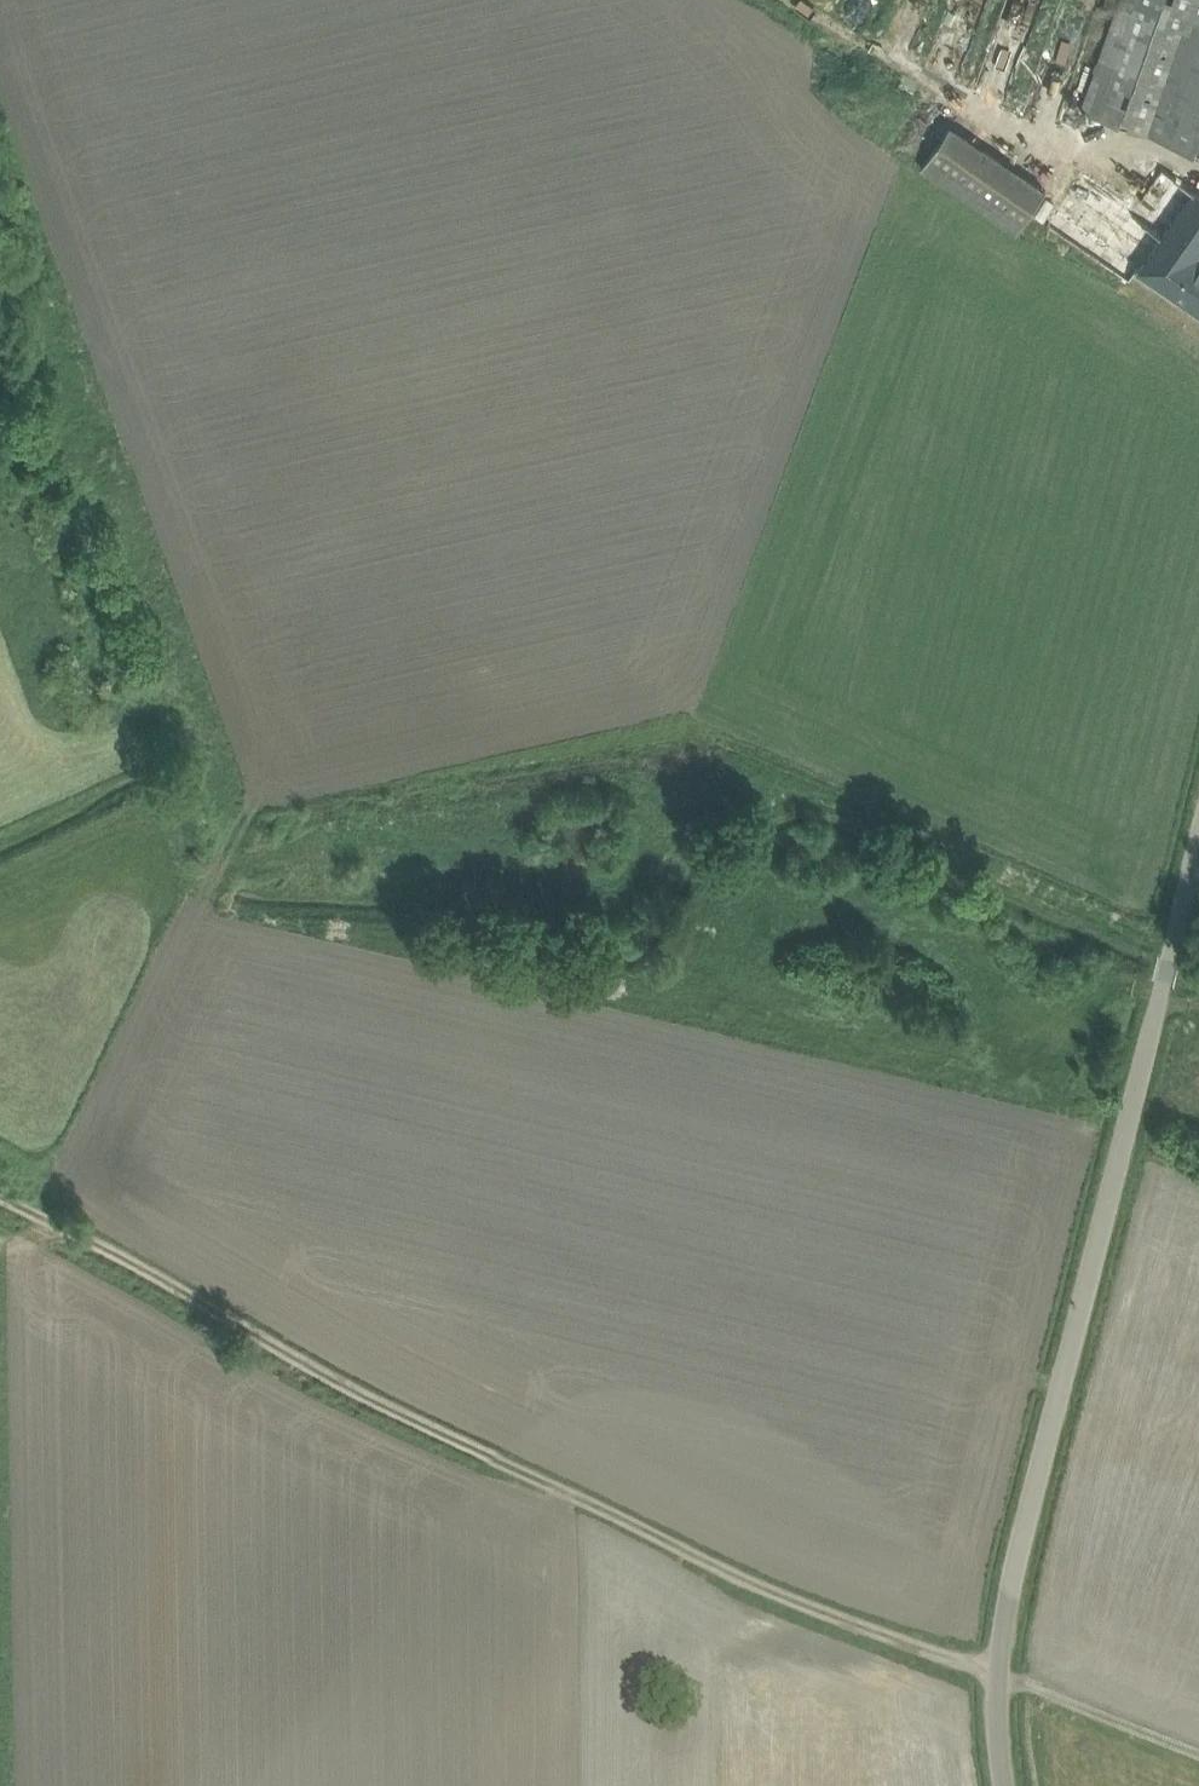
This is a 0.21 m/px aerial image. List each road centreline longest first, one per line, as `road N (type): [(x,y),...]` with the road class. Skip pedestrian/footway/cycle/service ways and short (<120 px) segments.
road 1 (track): [(999,1670),(749,1580),(495,1461),(0,1197)]
road 2 (unclassified): [(1005,1785),(998,1708),(1005,1618),(1198,844)]

